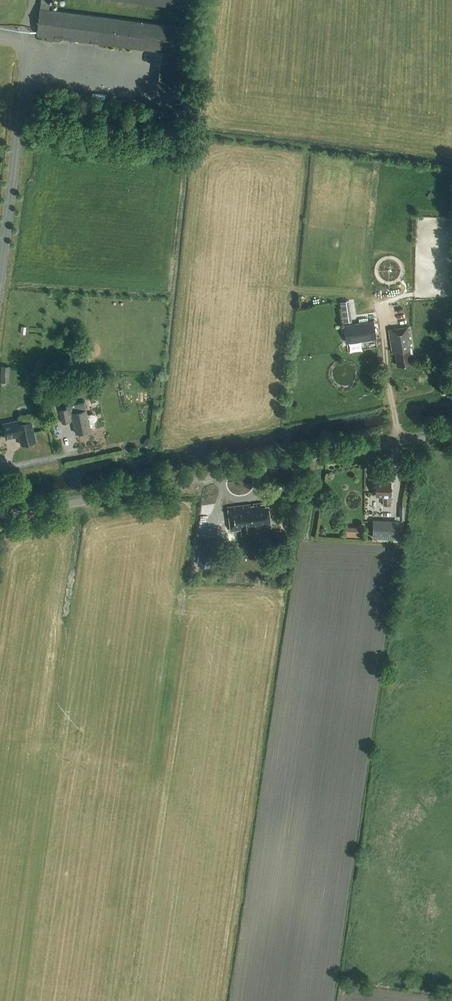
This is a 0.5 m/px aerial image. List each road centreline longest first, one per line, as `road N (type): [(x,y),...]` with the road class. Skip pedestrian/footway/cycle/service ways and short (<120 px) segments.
road 1 (unclassified): [(0,514),(451,429)]
road 2 (unclassified): [(0,468),(139,441)]

